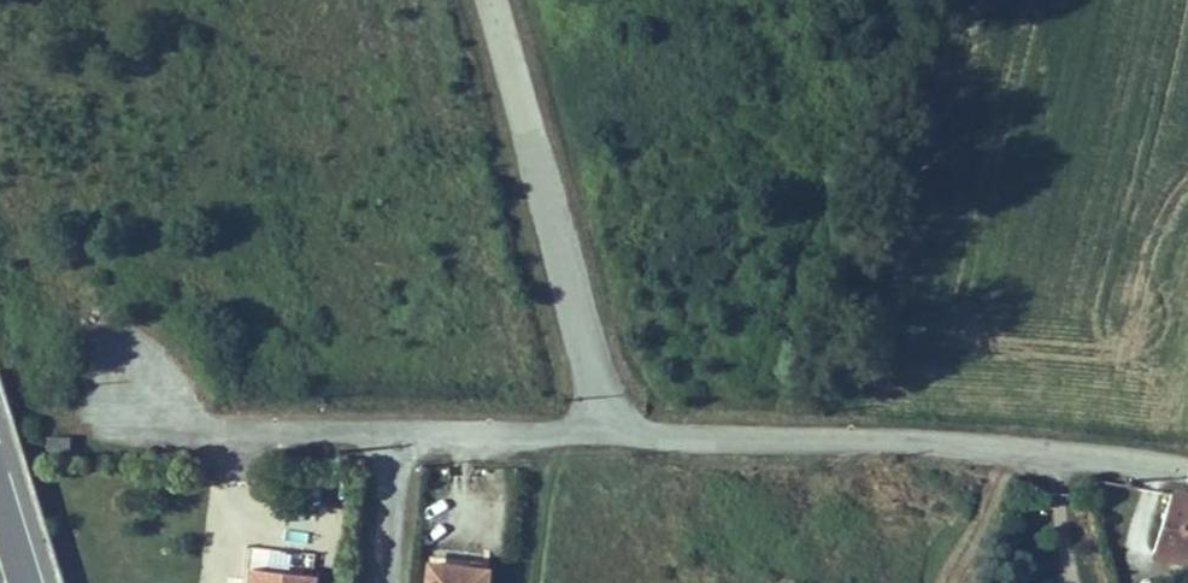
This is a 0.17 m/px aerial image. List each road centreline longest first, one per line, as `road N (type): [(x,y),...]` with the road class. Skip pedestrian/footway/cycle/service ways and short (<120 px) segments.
road 1 (unclassified): [(614,435),(1018,449),(1187,472)]
road 2 (unclassified): [(495,0),(614,435)]
road 3 (unclassified): [(165,416),(614,435)]

